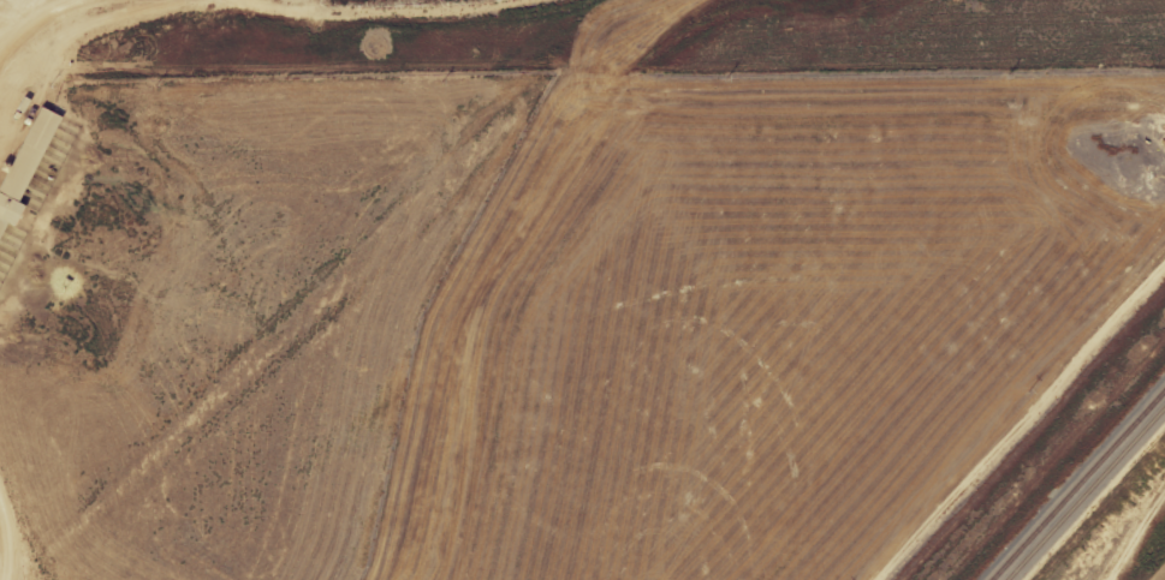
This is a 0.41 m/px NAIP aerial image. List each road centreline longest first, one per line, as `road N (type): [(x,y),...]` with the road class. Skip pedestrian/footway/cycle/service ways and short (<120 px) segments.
road 1 (residential): [(0,83),(567,70)]
road 2 (residential): [(1147,233),(847,579)]

